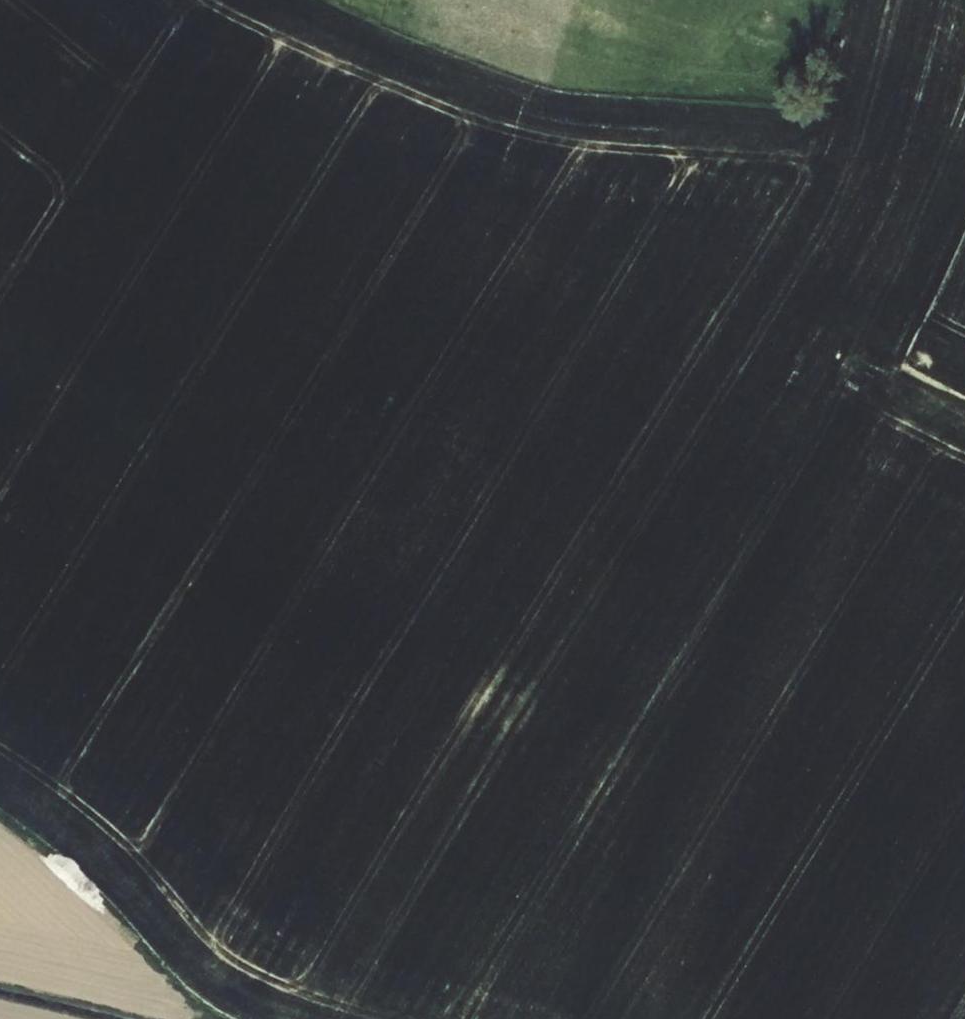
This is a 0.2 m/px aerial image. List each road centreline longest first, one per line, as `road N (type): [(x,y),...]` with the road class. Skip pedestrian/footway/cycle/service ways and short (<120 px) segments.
road 1 (track): [(206,1018),(81,884),(0,821)]

